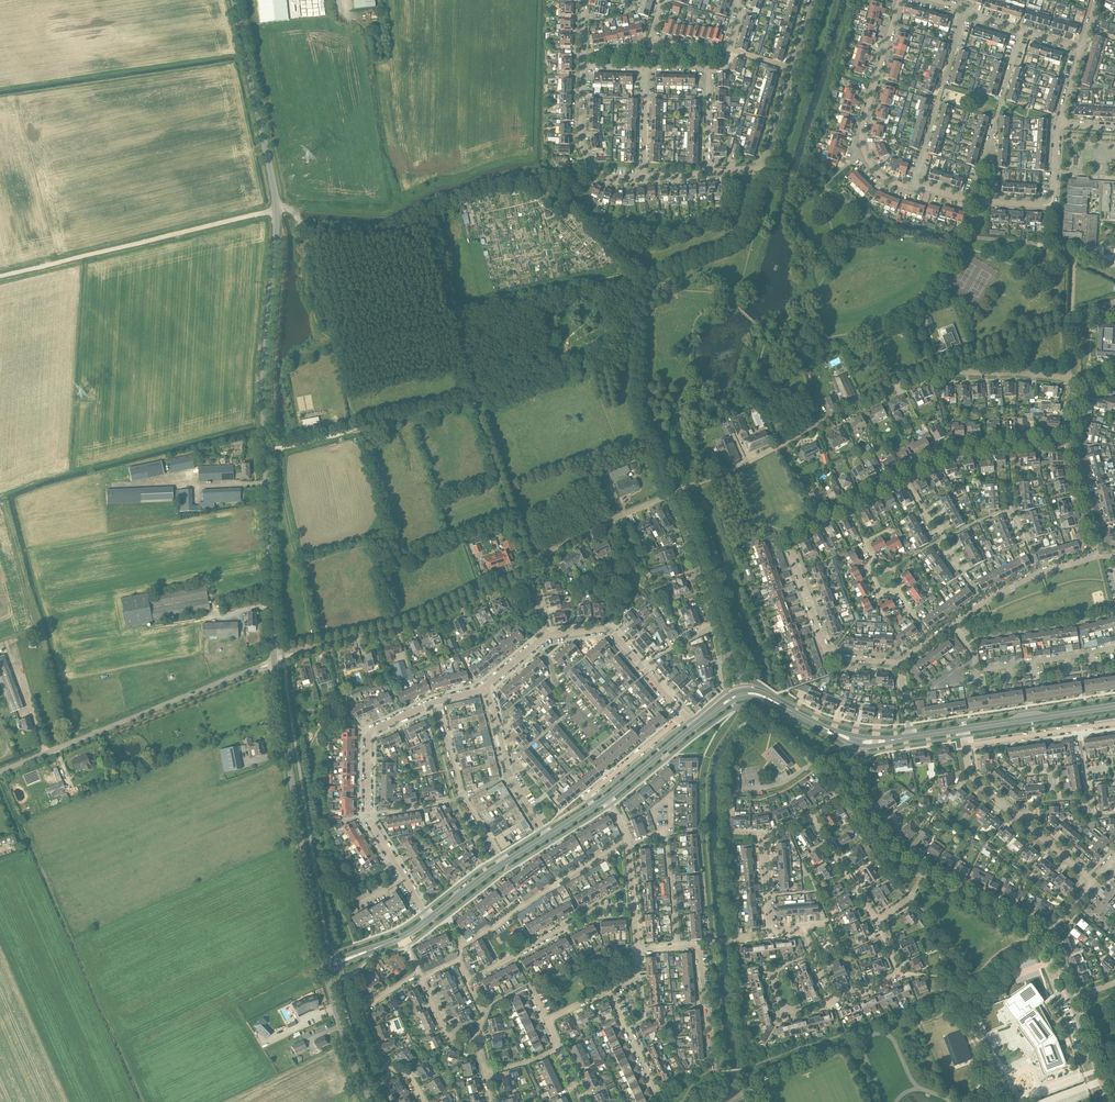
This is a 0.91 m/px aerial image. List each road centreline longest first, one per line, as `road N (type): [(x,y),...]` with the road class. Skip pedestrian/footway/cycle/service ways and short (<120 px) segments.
road 1 (tertiary): [(274,661),(264,353),(276,210),(234,0)]
road 2 (tertiary): [(323,963),(274,661)]
road 3 (unclassified): [(0,769),(274,661)]
road 4 (track): [(276,210),(0,276)]
road 5 (residential): [(692,486),(940,365)]
road 6 (unclassified): [(274,661),(424,620),(528,564)]
road 7 (residential): [(1041,940),(1093,881),(972,777),(966,745)]
road 8 (residential): [(900,663),(828,655),(789,546),(792,535),(846,506)]
road 9 (residential): [(469,982),(458,961),(461,945),(628,840)]
road 10 (residential): [(913,187),(885,178),(862,144),(901,0)]
road 11 (residential): [(425,1101),(407,1074),(377,1062),(361,1017),(418,971)]
road 12 (residential): [(469,982),(597,910),(633,908)]
road 13 (residential): [(546,836),(510,774),(487,685)]
road 14 (unclassified): [(528,564),(674,493)]
road 15 (residential): [(368,816),(370,733),(438,700)]
road 16 (tertiary): [(963,728),(1114,706)]
road 17 (residential): [(984,601),(903,475)]
road 18 (residential): [(1086,382),(940,365)]
road 19 (unclassified): [(722,625),(674,493)]
road 20 (residential): [(1114,647),(975,666)]
road 21 (tertiary): [(372,1101),(325,971)]
road 22 (residential): [(594,806),(587,796),(684,716)]
road 23 (residential): [(1041,940),(924,872)]
road 24 (residential): [(1040,572),(1013,507),(1008,443)]
road 25 (residential): [(834,1001),(899,973),(879,921)]
road 26 (tertiary): [(741,694),(764,696),(855,740)]
road 27 (residential): [(879,921),(812,817)]
road 28 (residential): [(1099,556),(1066,438)]
road 29 (track): [(438,209),(493,186),(555,184)]

